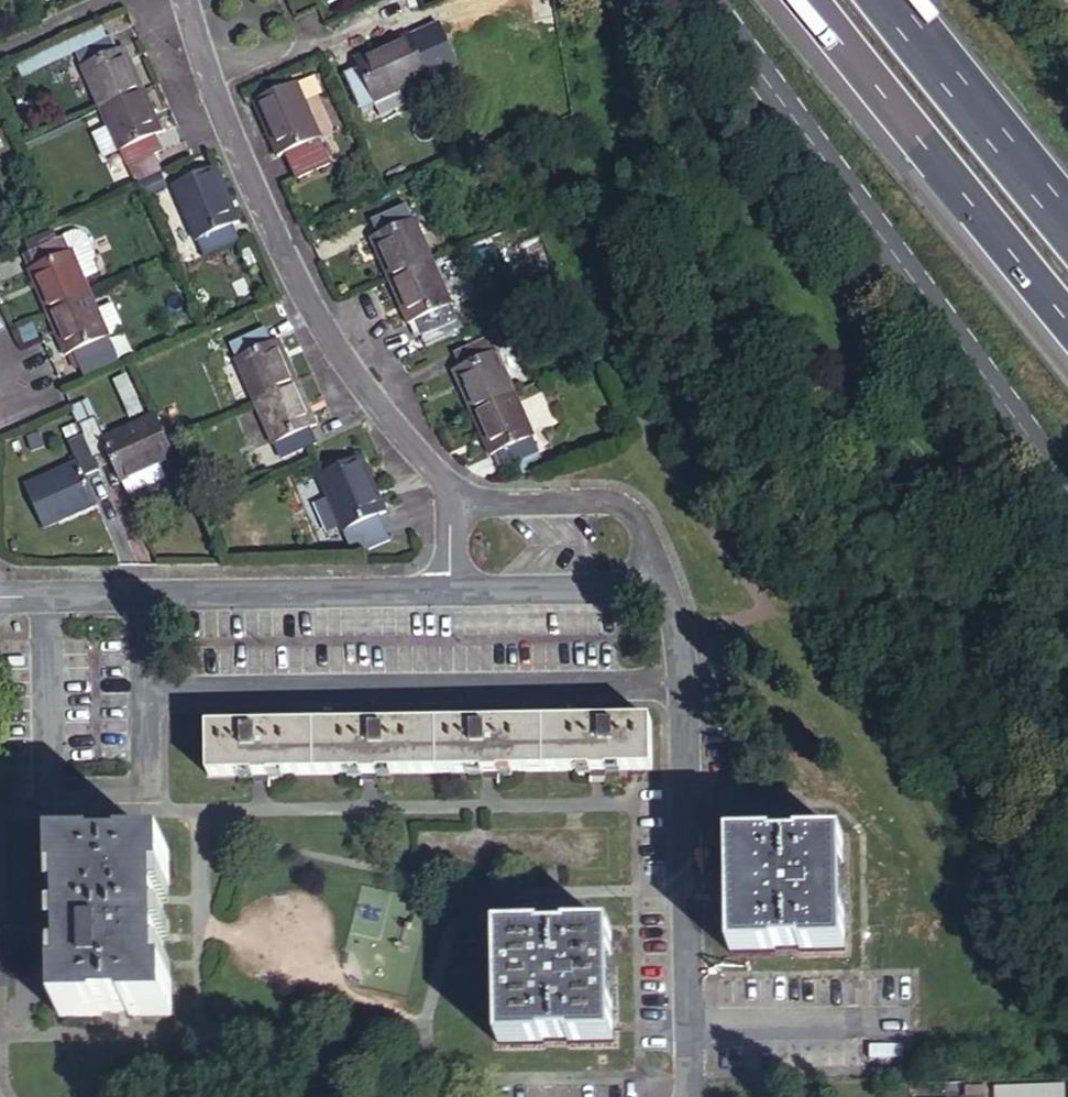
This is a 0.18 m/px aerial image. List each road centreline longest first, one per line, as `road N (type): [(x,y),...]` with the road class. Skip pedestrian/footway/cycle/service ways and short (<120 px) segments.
road 1 (secondary): [(703,0),(1067,492)]
road 2 (residential): [(185,0),(218,104),(318,319),(451,502)]
road 3 (residential): [(666,586),(683,686),(691,1096)]
road 4 (residential): [(0,595),(451,588)]
road 5 (trunk): [(814,0),(1067,312)]
road 6 (trunk): [(1067,215),(896,0)]
road 7 (residential): [(451,502),(618,504),(645,532),(666,586)]
road 8 (residential): [(451,588),(666,586)]

